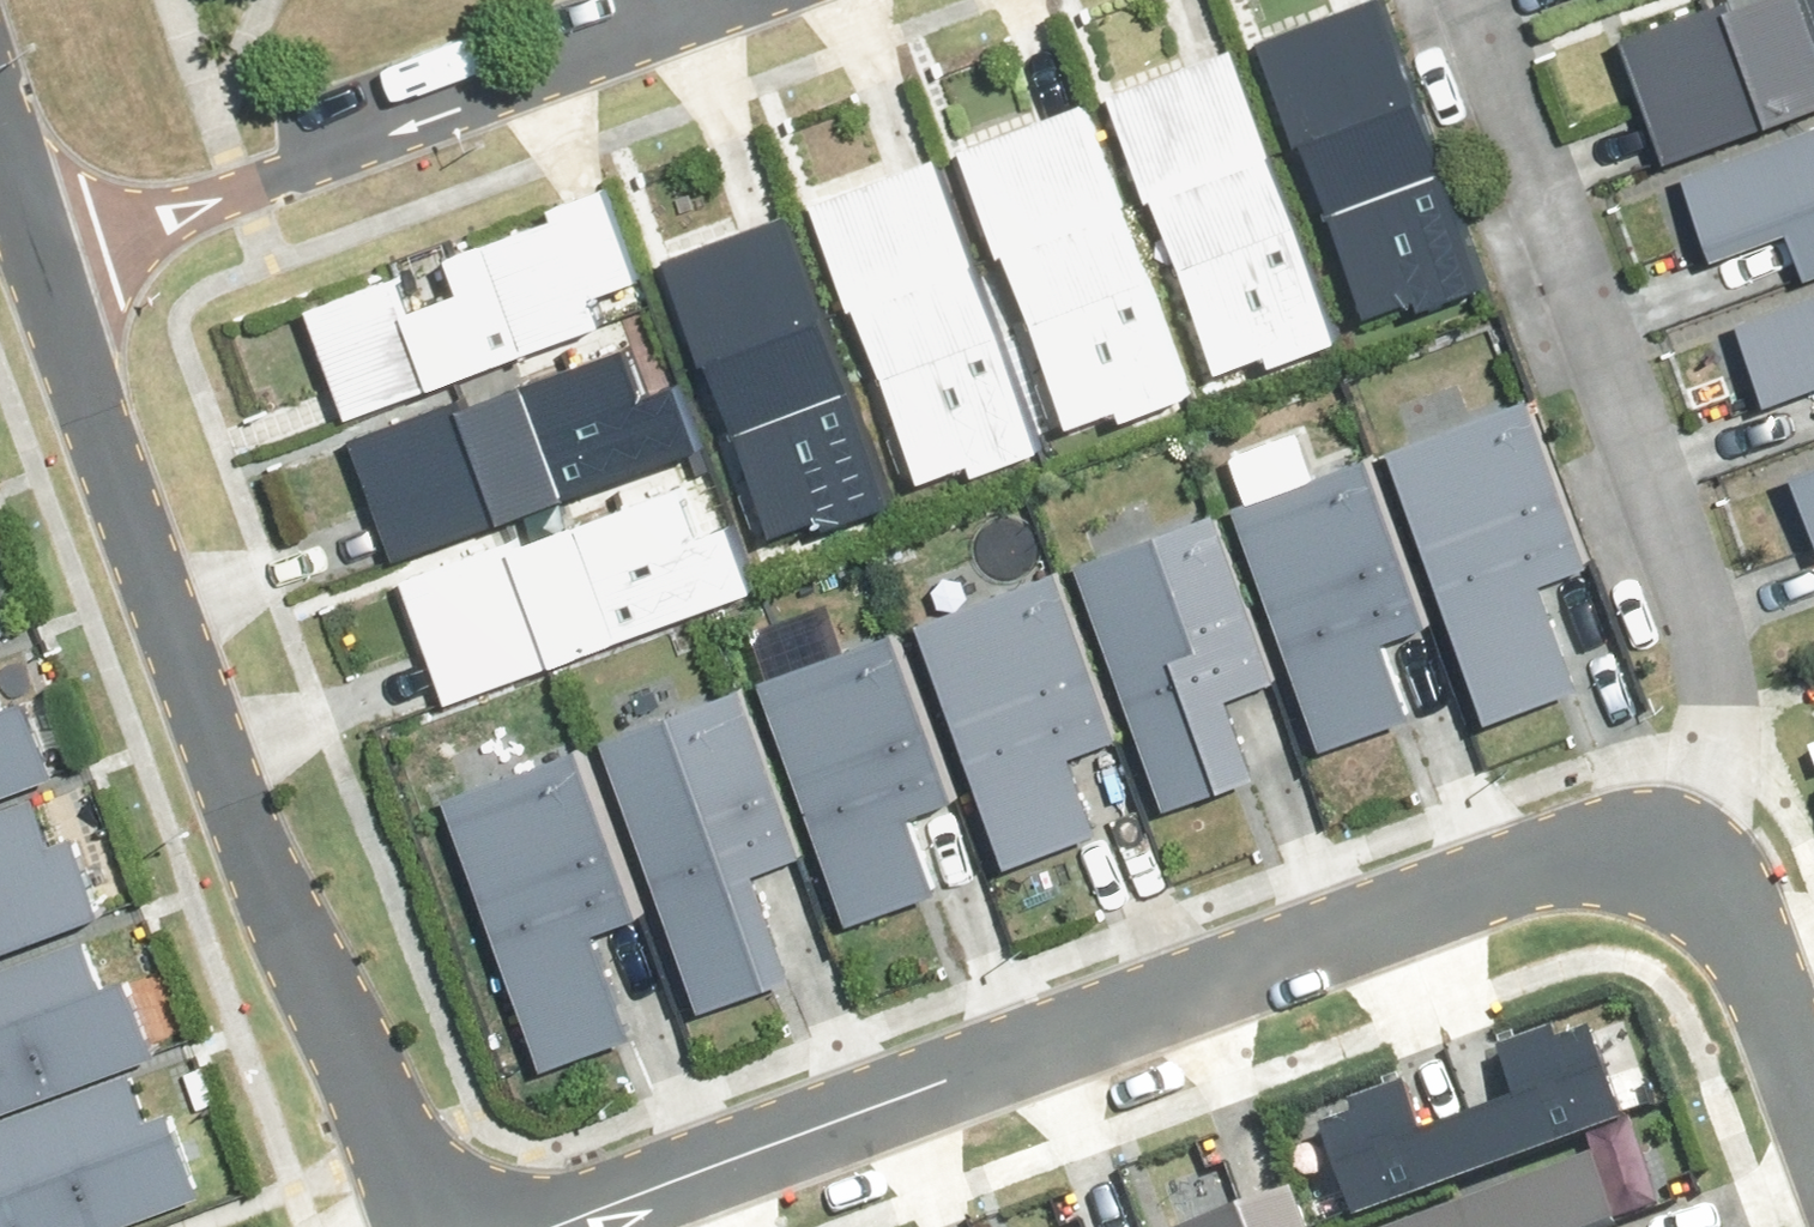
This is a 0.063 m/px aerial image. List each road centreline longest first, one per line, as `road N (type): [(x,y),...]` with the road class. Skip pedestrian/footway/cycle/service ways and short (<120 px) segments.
road 1 (residential): [(577,1226),(1538,848),(1609,839)]
road 2 (residential): [(52,251),(282,906),(426,1226)]
road 3 (residential): [(1609,839),(1659,741),(1668,573),(1472,0)]
road 4 (residential): [(738,0),(52,251)]
road 5 (residential): [(1609,839),(1685,866),(1731,908),(1813,1135)]
road 6 (residential): [(0,105),(52,251)]

